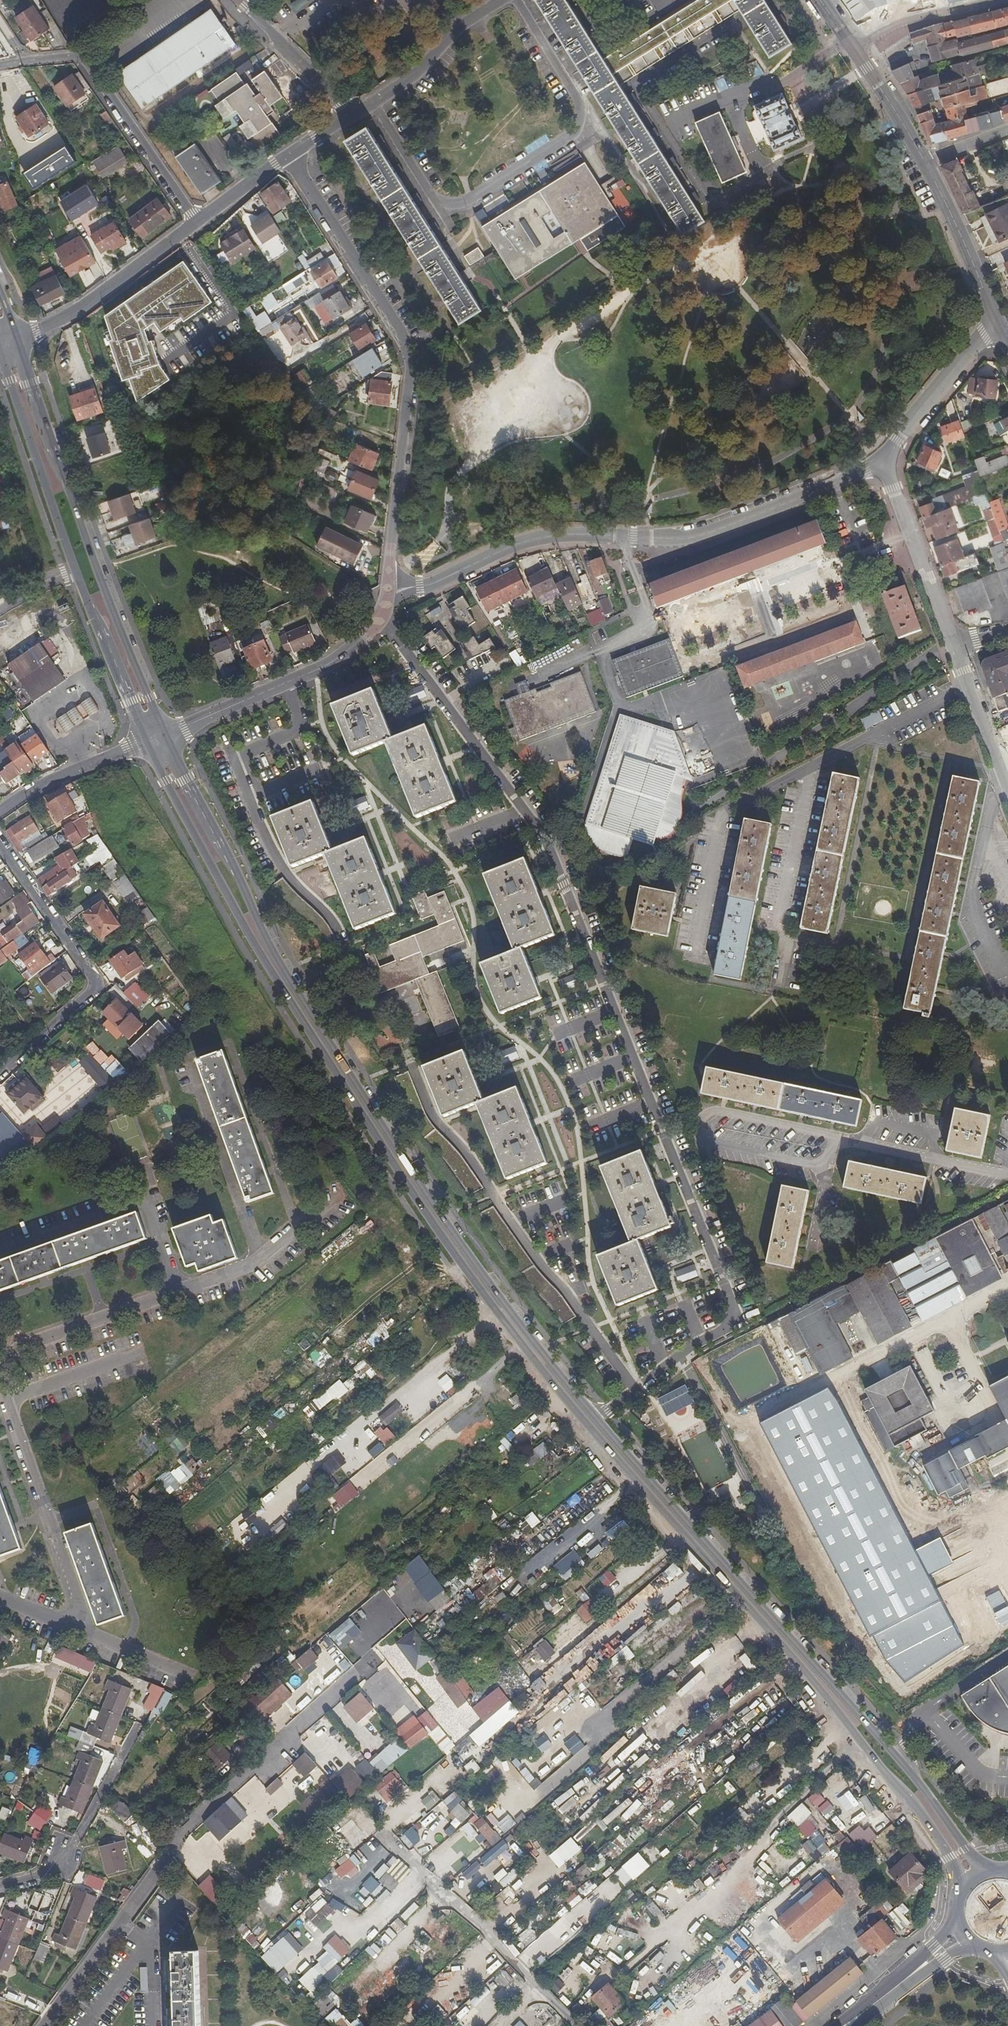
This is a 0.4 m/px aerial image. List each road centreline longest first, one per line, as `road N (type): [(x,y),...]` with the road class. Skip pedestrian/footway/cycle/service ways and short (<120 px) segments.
road 1 (secondary): [(148,741),(250,938),(459,1261),(883,1770),(951,1861),(959,1899)]
road 2 (residential): [(598,1418),(729,1328),(735,1310),(553,843),(381,620)]
road 3 (secondary): [(598,1418),(469,1254),(309,1012),(166,734)]
road 4 (secondary): [(983,1873),(896,1757),(598,1418)]
road 5 (residential): [(381,620),(420,589),(503,549),(543,537),(688,534),(882,463)]
road 6 (residential): [(381,620),(408,351),(291,153)]
road 7 (residential): [(372,1661),(180,1830),(167,1859),(43,2025)]
road 8 (residential): [(0,1367),(14,1349),(259,1259),(189,1070)]
road 9 (secondary): [(1,346),(90,609),(148,741)]
road 10 (secondary): [(166,734),(14,341)]
road 11 (residential): [(516,0),(581,102),(581,117),(570,136),(468,200),(436,202)]
road 12 (residential): [(0,841),(93,989),(0,1072)]
road 13 (residential): [(0,66),(72,56),(85,61),(198,222)]
road 14 (residential): [(69,1625),(77,1603),(0,1386)]
road 15 (residential): [(166,734),(327,665),(381,620)]
road 16 (residential): [(14,341),(88,305),(198,222)]
road 17 (residential): [(951,643),(882,463)]
road 18 (residential): [(882,463),(996,319)]
road 19 (tertiary): [(996,319),(923,160)]
road 20 (residential): [(370,105),(410,79),(454,28),(499,0)]
road 21 (residential): [(0,813),(82,766),(148,741)]
road 22 (secondary): [(958,1921),(834,2025)]
road 23 (residential): [(350,113),(237,0)]
road 24 (residential): [(856,51),(892,26),(999,0)]
road 25 (residential): [(1007,783),(951,643)]
road 26 (secondary): [(861,2025),(971,1942)]
road 27 (residential): [(188,1674),(69,1625)]
road 28 (tertiary): [(923,160),(856,51)]

